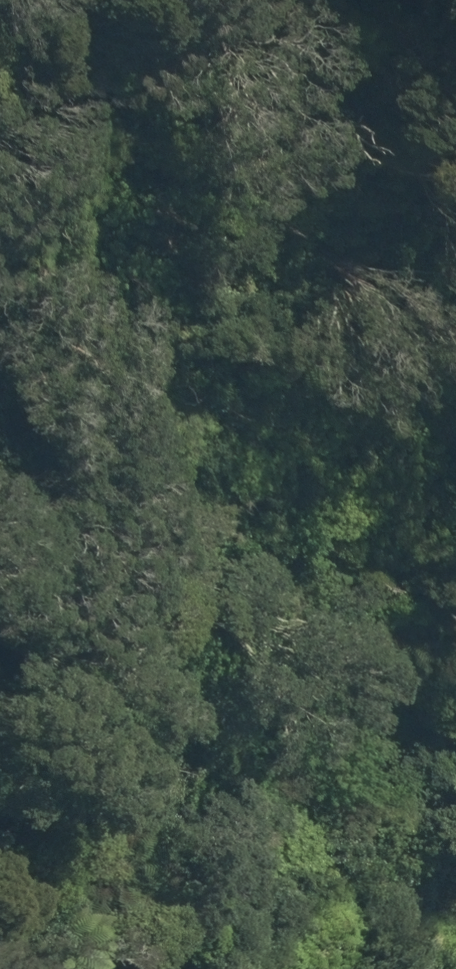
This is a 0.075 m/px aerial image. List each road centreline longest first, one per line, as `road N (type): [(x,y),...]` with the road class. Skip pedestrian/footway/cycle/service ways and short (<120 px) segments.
road 1 (track): [(455,857),(152,885),(0,718)]
road 2 (track): [(0,512),(108,456),(309,544),(396,504),(455,435)]

